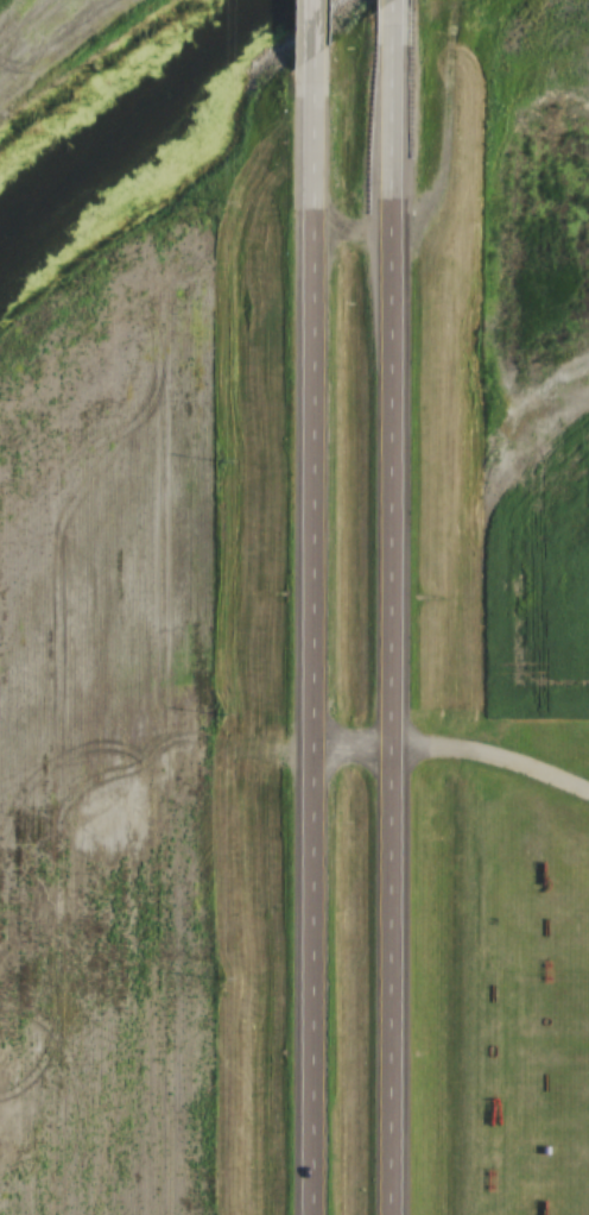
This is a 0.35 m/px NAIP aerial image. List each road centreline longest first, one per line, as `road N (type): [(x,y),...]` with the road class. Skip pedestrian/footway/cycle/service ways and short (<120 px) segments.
road 1 (trunk): [(385,1214),(381,1)]
road 2 (trunk): [(298,52),(305,1214)]

